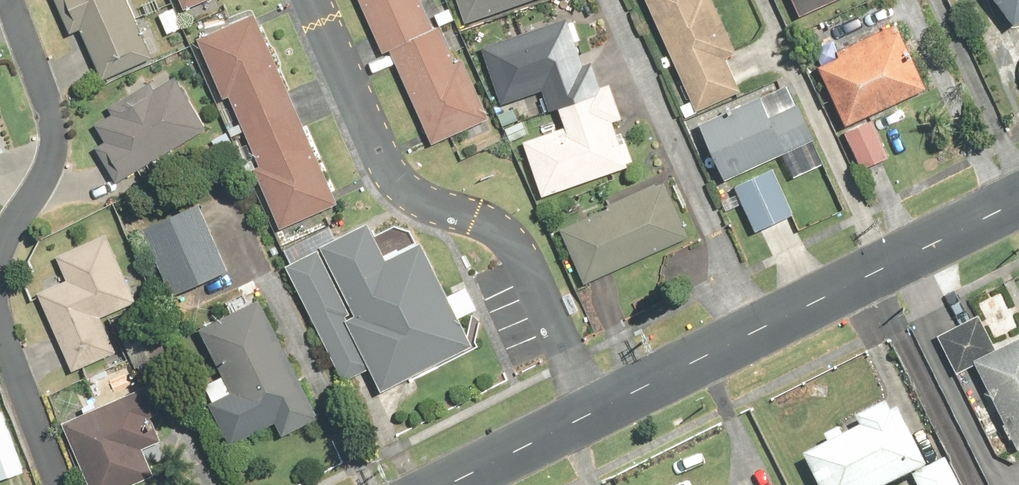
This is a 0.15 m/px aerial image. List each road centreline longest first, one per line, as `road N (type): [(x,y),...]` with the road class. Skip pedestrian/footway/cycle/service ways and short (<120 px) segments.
road 1 (residential): [(315,0),(393,173),(409,192),(479,218),(518,244),(590,412)]
road 2 (residential): [(605,0),(757,330)]
road 3 (residential): [(757,330),(1018,201)]
road 4 (residential): [(10,0),(54,139),(47,173),(0,249)]
road 5 (residential): [(590,412),(757,330)]
road 6 (residential): [(0,329),(58,484)]
road 7 (residential): [(447,484),(590,412)]

